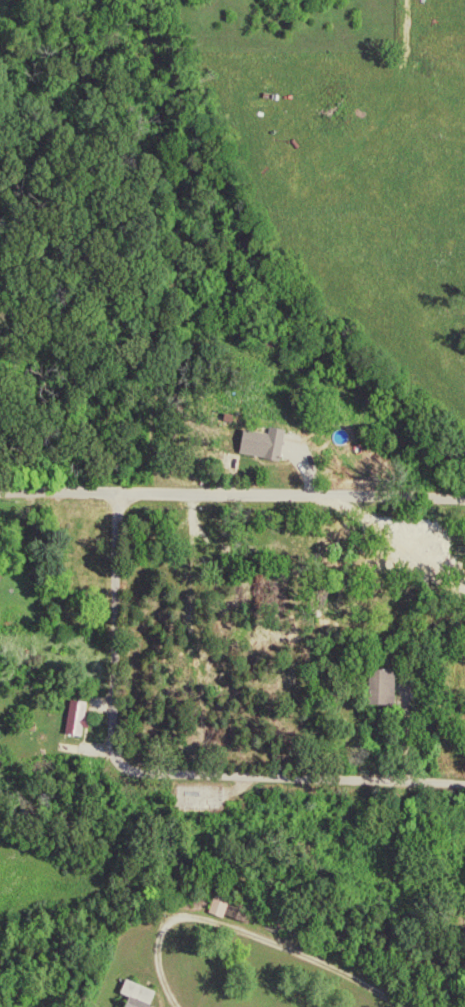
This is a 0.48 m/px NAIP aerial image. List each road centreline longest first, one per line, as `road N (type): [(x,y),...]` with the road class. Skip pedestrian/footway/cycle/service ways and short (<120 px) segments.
road 1 (residential): [(117,491),(111,744),(130,768),(464,782)]
road 2 (residential): [(0,489),(464,497)]

